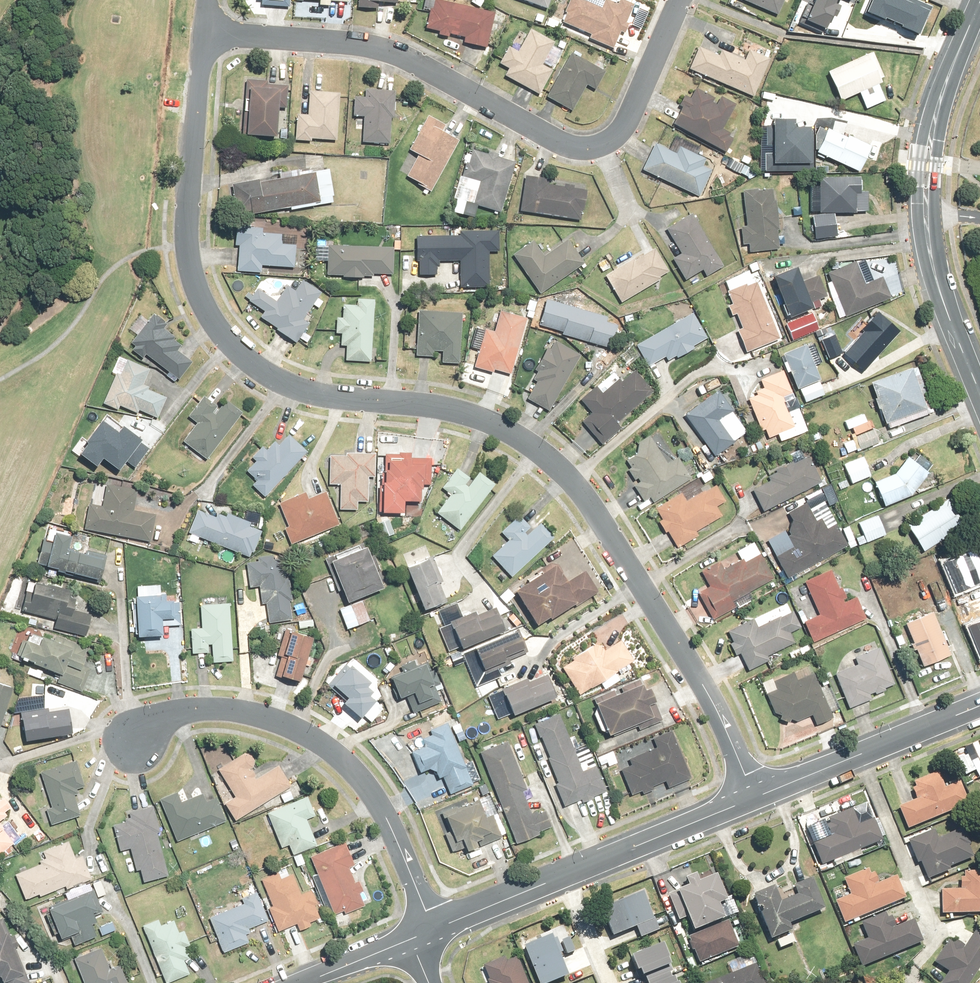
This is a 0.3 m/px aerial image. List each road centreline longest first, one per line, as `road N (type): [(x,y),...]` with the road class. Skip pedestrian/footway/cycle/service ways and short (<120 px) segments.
road 1 (residential): [(753,798),(711,697),(616,539),(550,460),(484,420),(277,380),(241,358),(210,317),(186,248),(204,31)]
road 2 (residential): [(679,0),(625,126),(582,147),(381,47),(204,31)]
road 3 (residential): [(133,735),(219,709),(263,717),(325,747),(366,783),(434,928)]
road 4 (tertiary): [(979,1),(936,106),(924,218),(930,262),(979,392)]
road 5 (residential): [(753,798),(434,928)]
road 6 (residential): [(979,707),(753,798)]
road 7 (residential): [(410,939),(298,982)]

